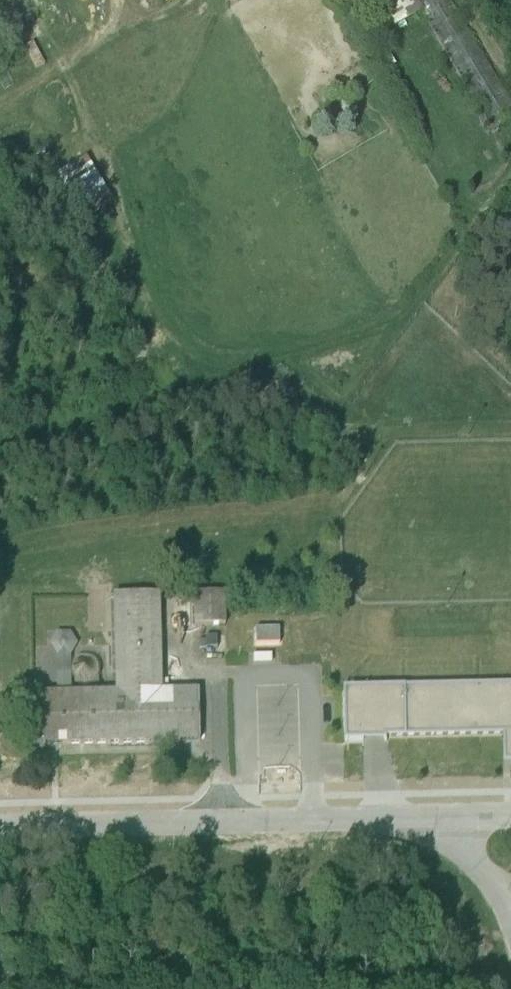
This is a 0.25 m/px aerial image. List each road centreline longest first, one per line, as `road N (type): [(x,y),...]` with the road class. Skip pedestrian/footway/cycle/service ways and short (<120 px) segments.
road 1 (track): [(383,324),(510,163)]

